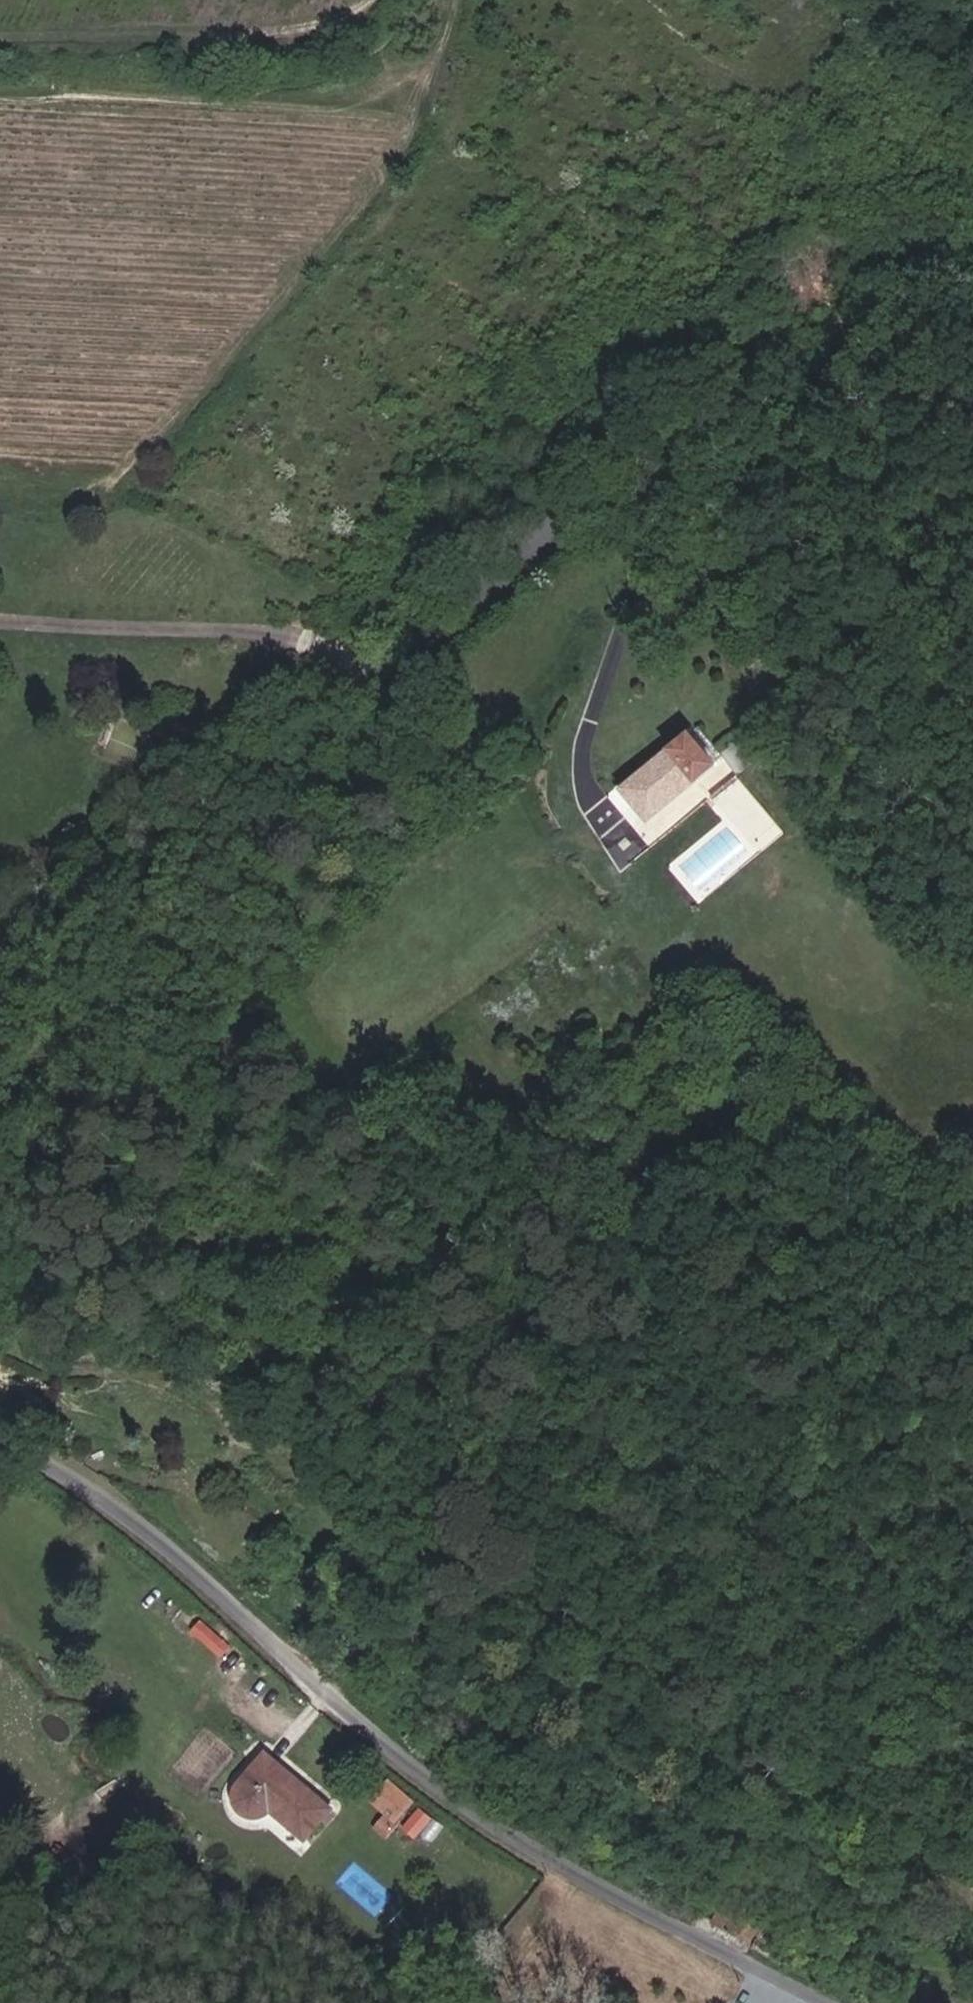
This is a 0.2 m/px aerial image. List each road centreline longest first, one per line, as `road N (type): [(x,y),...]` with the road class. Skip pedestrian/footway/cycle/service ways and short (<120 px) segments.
road 1 (unclassified): [(0,989),(394,692),(530,538),(830,357),(972,296)]
road 2 (unclassified): [(0,1433),(120,1504),(437,1782),(536,1851),(829,2002)]
road 3 (track): [(0,101),(301,93),(417,0)]

